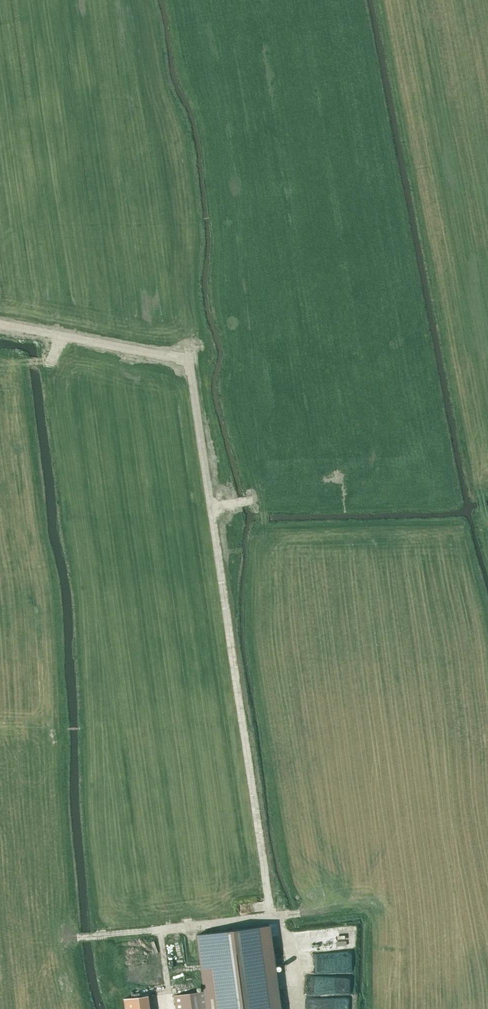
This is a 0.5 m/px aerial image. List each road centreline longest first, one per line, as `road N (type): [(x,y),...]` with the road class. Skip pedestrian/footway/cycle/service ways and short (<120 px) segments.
road 1 (track): [(99,936),(77,589),(48,361),(43,338),(0,329)]
road 2 (track): [(276,920),(211,506)]
road 3 (track): [(276,920),(79,938)]
road 4 (track): [(252,501),(66,517)]
road 5 (track): [(43,338),(15,287),(0,169)]

